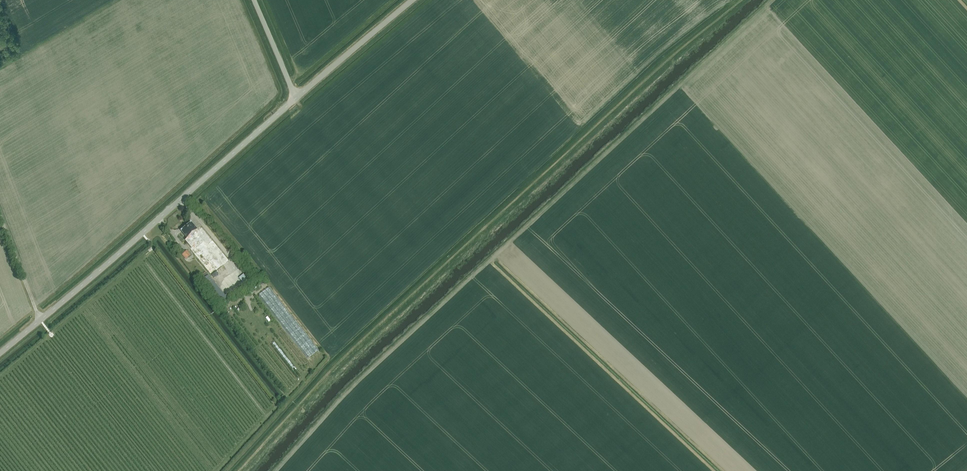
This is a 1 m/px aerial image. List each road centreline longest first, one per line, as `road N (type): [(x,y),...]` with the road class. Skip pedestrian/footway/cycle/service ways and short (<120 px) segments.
road 1 (tertiary): [(0,356),(415,0)]

